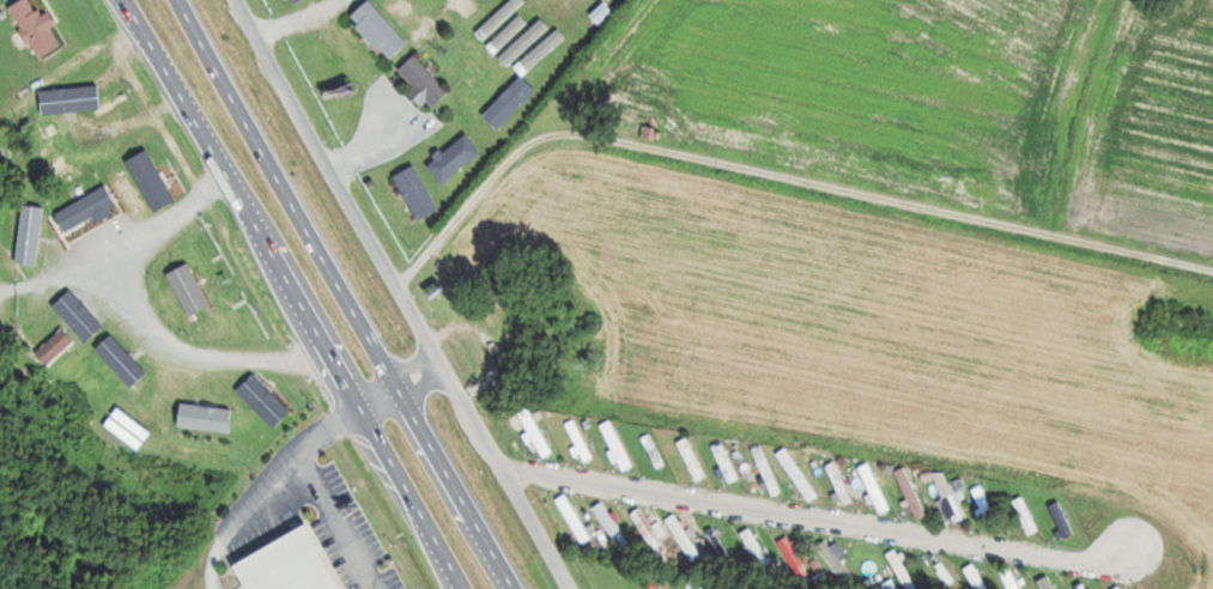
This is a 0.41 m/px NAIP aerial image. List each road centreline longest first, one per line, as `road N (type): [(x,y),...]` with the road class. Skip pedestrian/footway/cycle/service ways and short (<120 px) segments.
road 1 (trunk): [(128,0),(467,588)]
road 2 (residential): [(575,588),(242,0)]
road 3 (trunk): [(513,588),(243,119),(184,0)]
road 4 (residential): [(509,472),(1086,557),(1136,553)]

